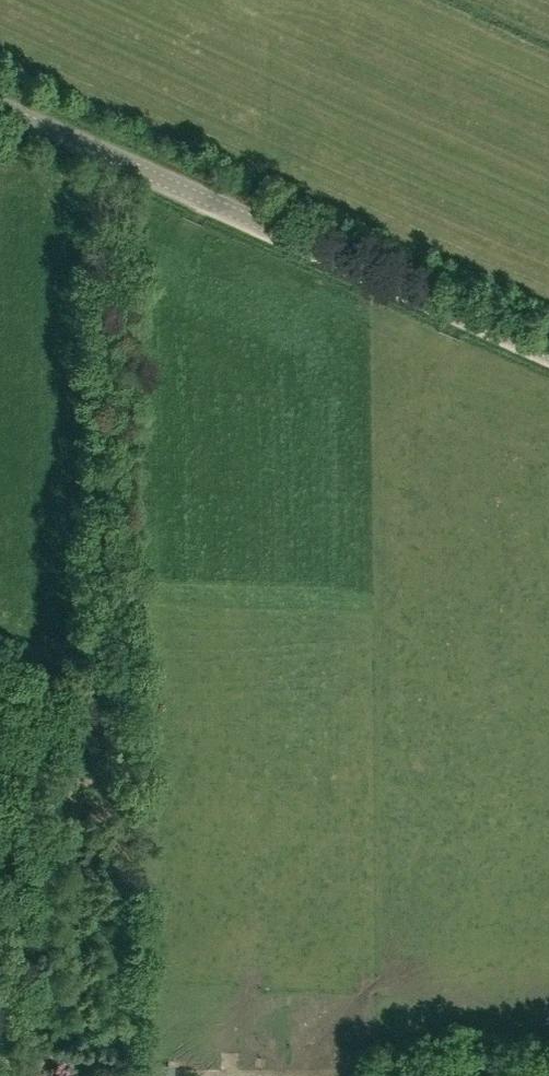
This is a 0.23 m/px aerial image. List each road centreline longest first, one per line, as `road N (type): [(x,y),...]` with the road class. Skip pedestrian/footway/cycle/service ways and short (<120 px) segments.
road 1 (unclassified): [(548,352),(0,106)]

